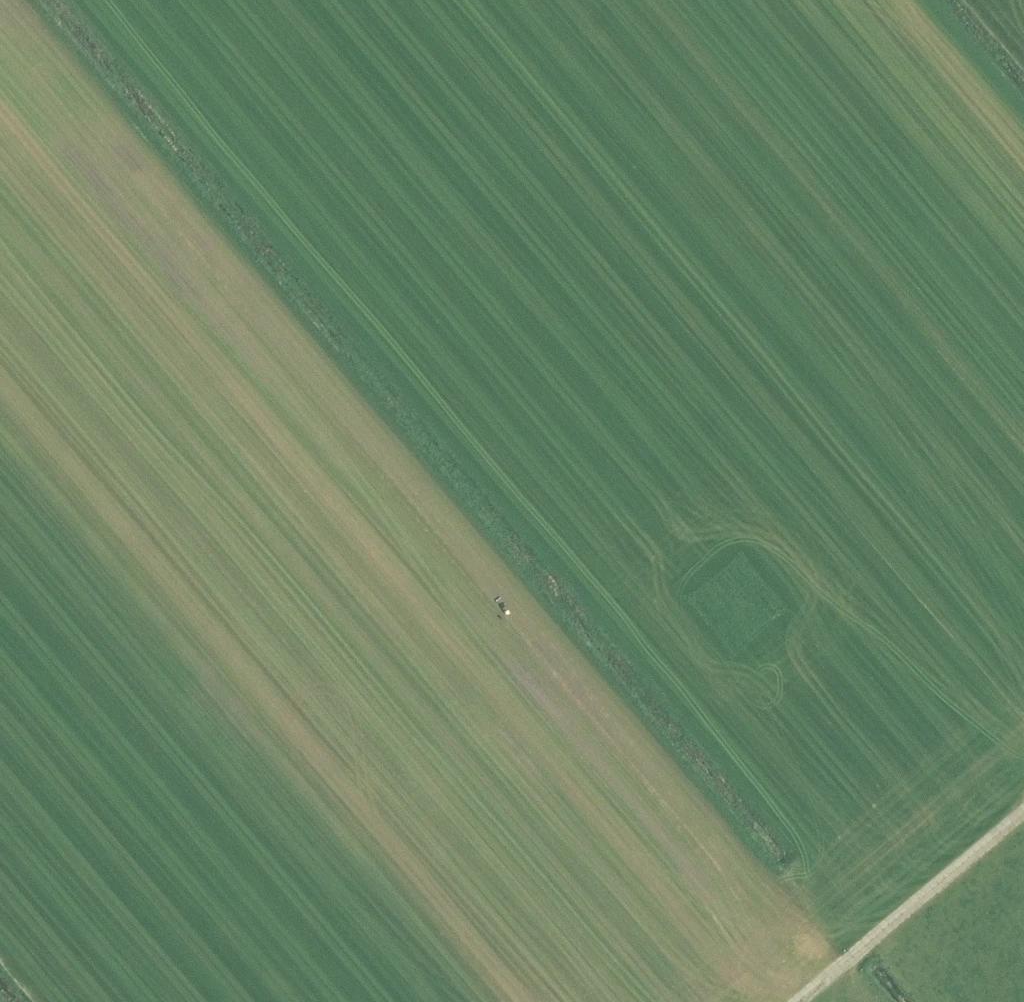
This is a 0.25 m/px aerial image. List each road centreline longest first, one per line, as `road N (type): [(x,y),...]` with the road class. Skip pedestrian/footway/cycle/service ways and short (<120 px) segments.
road 1 (track): [(1023,815),(801,1001)]

